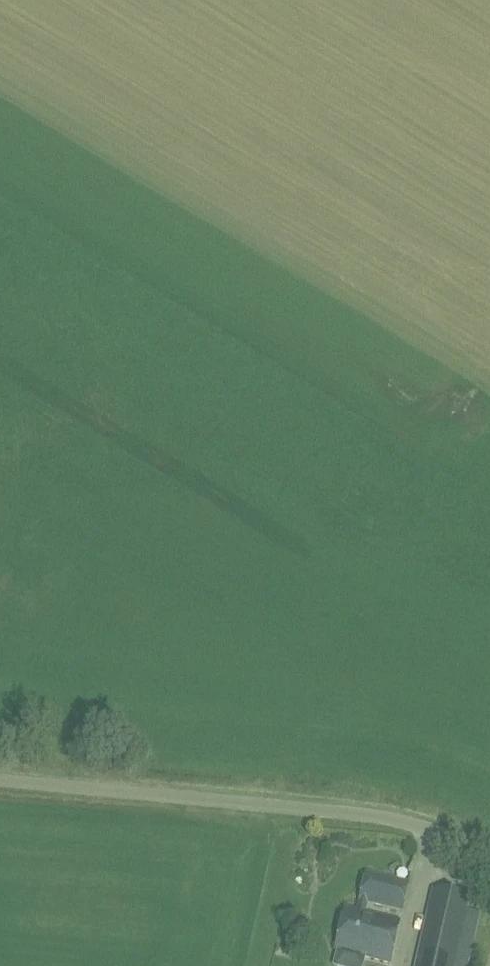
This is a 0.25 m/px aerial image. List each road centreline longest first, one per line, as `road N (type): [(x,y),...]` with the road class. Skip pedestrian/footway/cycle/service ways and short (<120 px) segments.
road 1 (unclassified): [(489,852),(380,813),(0,779)]

